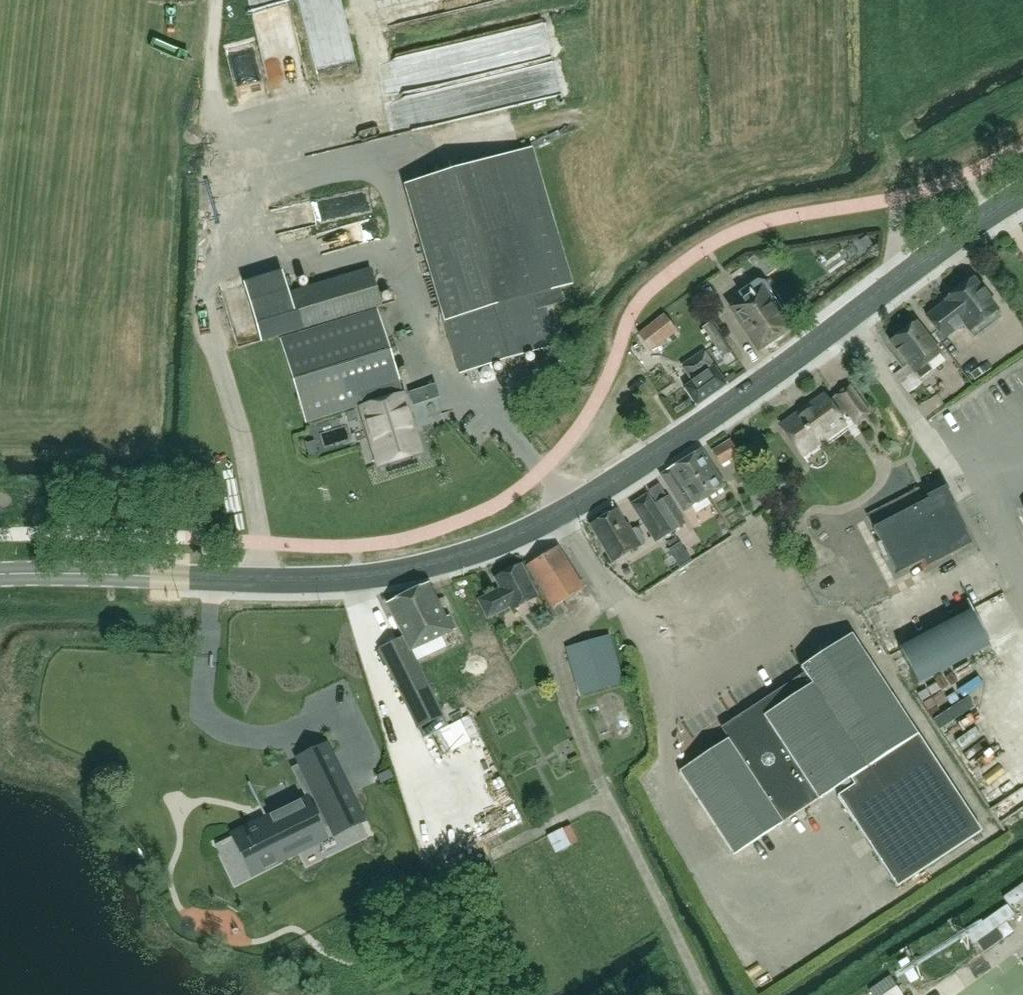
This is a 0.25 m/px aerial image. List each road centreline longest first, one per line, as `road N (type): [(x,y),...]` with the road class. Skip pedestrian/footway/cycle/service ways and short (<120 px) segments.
road 1 (secondary): [(0,574),(337,579),(422,566),(504,540),(696,426),(1022,192)]

